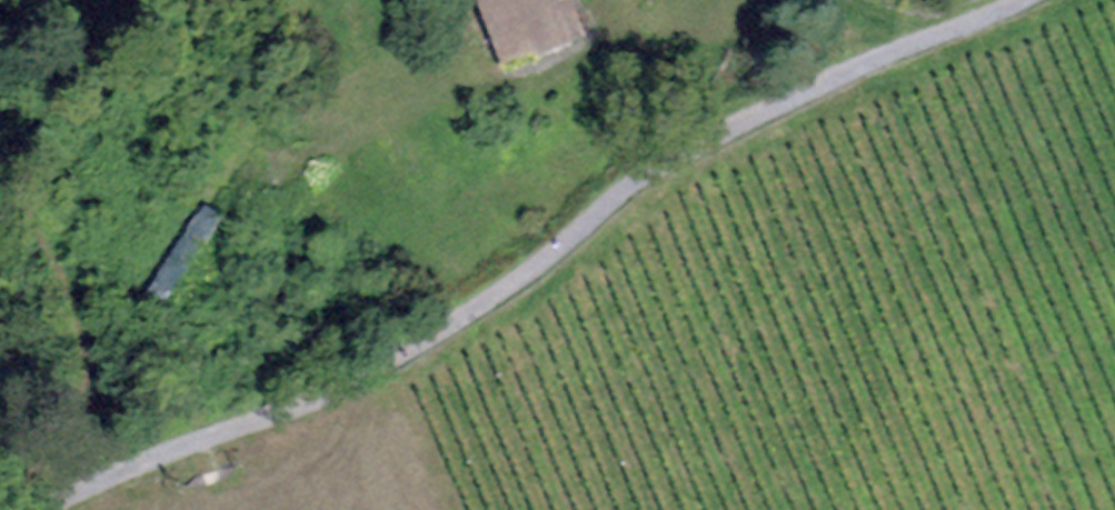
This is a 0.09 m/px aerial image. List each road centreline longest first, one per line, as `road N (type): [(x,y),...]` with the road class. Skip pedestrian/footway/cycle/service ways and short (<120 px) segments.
road 1 (residential): [(1013,0),(813,82),(655,166),(525,273),(378,366),(274,417),(0,493)]
road 2 (track): [(70,478),(98,358),(133,288),(232,158),(260,47),(255,0)]

